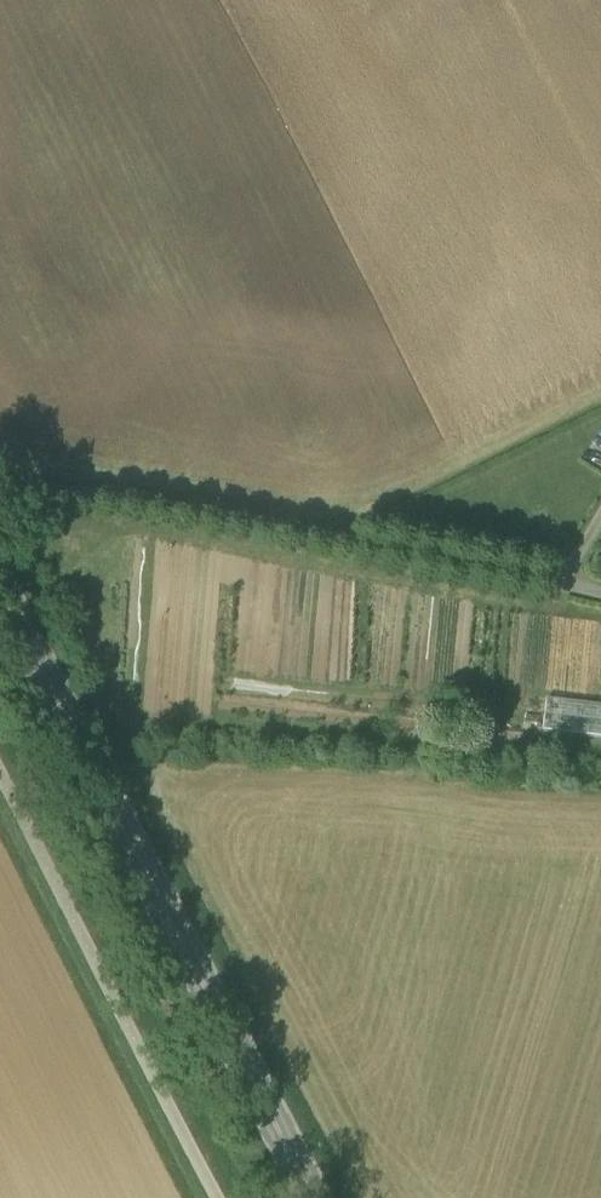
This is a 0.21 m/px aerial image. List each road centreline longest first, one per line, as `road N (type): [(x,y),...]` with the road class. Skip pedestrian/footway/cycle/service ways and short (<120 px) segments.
road 1 (primary): [(314,1197),(0,590)]

